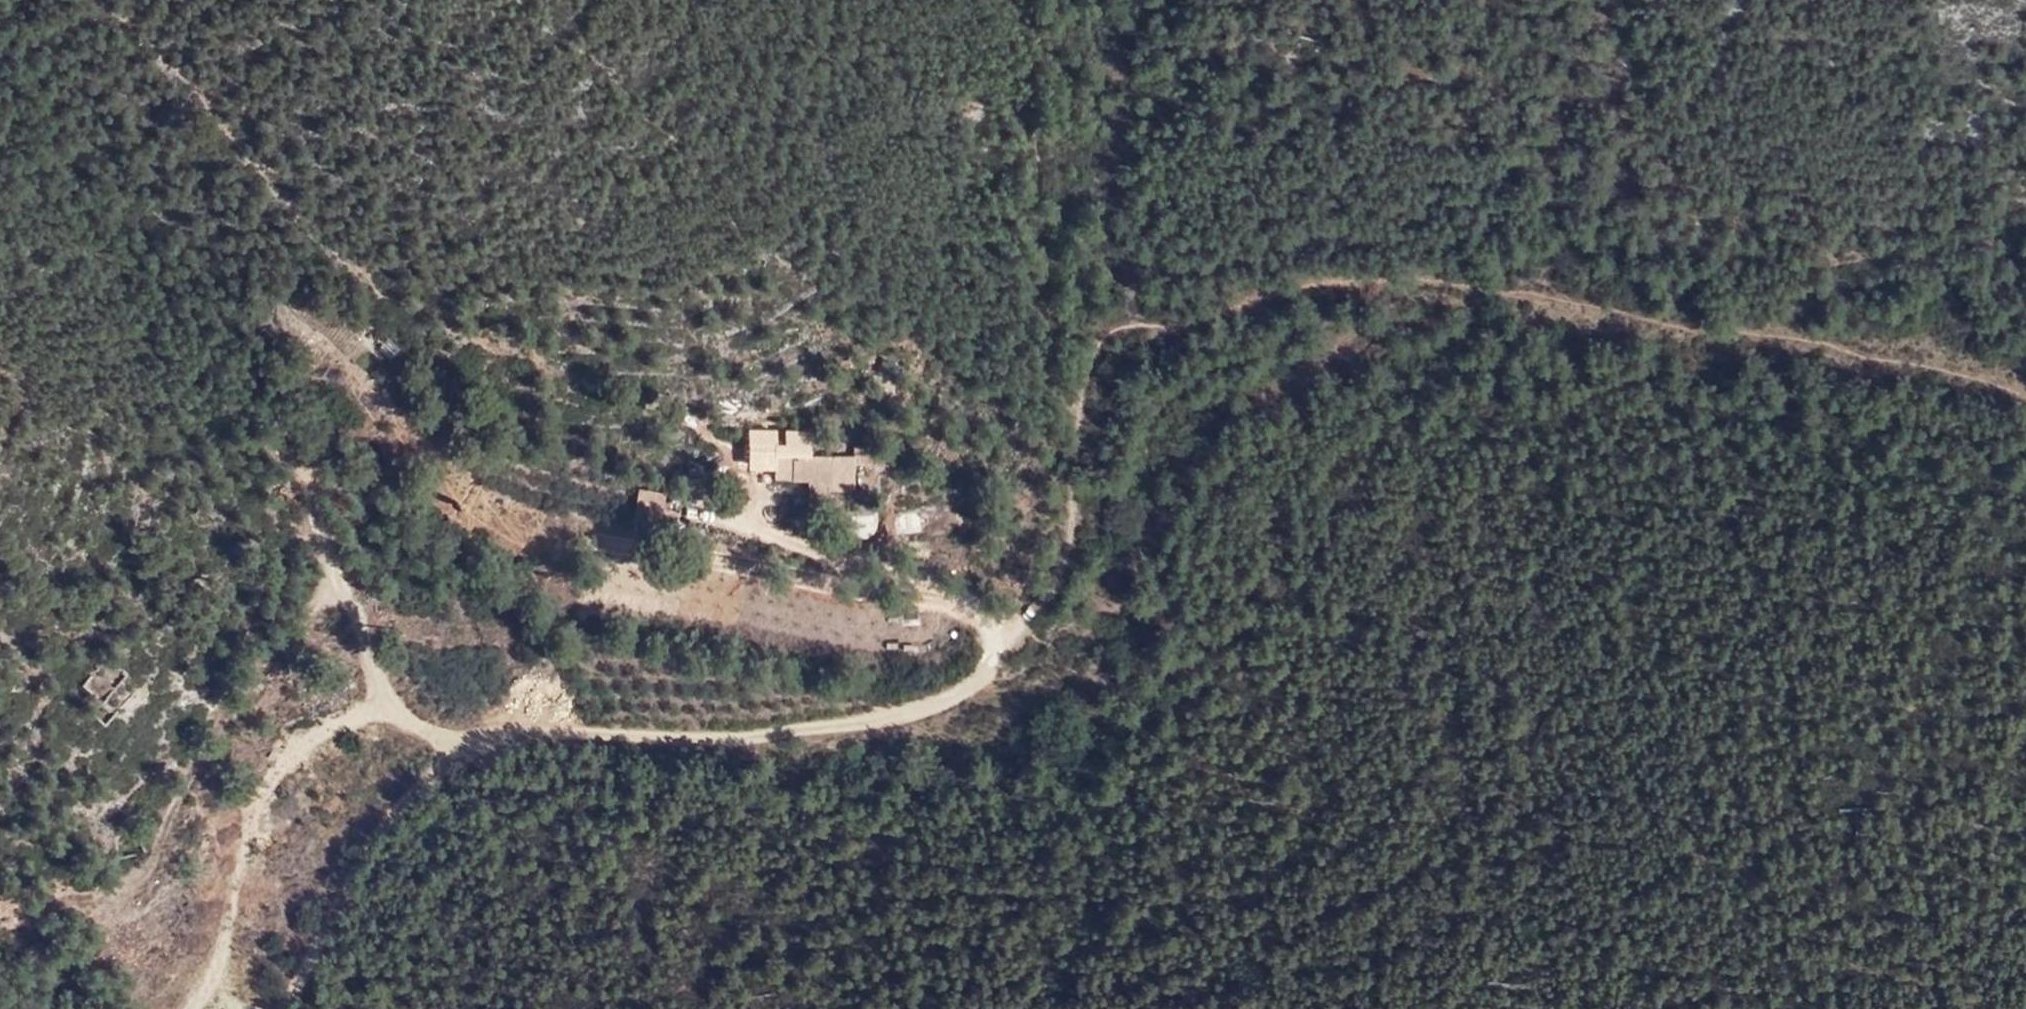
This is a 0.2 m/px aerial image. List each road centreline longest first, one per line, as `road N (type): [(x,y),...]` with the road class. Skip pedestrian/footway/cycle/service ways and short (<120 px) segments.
road 1 (unclassified): [(291,1008),(389,822),(510,737),(775,737),(920,710),(977,686),(1033,605),(979,616),(933,582),(793,556),(715,514)]
road 2 (track): [(1033,605),(1087,542),(1099,361),(1161,332),(1251,305),(1350,285),(1478,276),(1622,308),(1804,327),(2025,397)]

